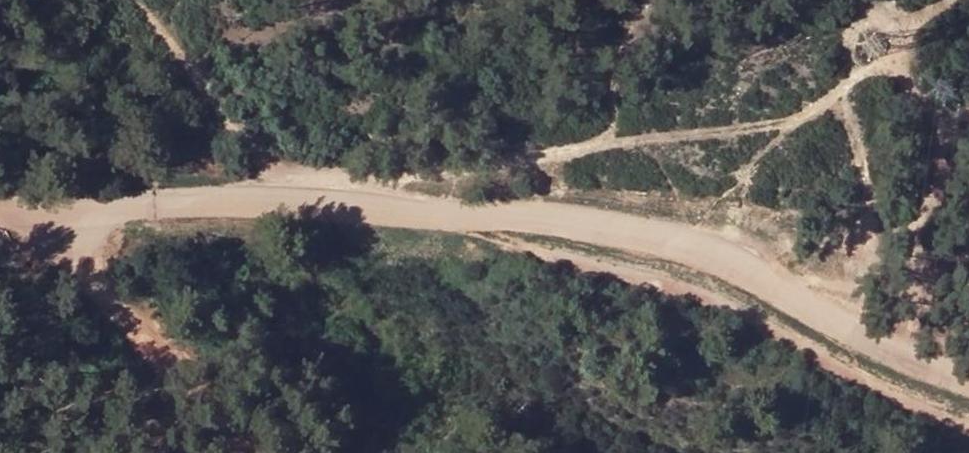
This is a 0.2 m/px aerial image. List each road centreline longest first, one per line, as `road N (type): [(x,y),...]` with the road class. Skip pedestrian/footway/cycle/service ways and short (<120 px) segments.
road 1 (unclassified): [(968,380),(697,246),(643,228),(451,212),(0,202)]

